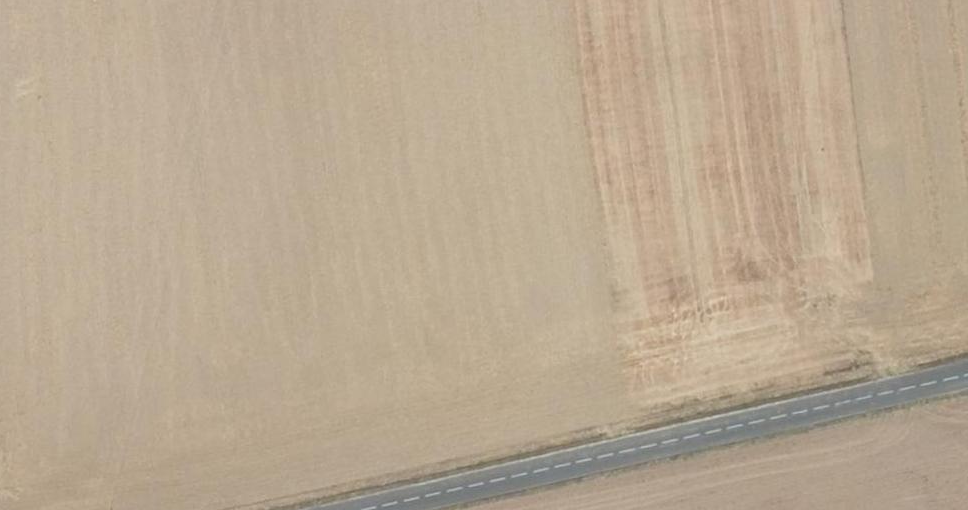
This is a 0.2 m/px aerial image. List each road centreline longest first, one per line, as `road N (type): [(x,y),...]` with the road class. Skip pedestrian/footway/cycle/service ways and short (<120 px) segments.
road 1 (tertiary): [(400,509),(967,368)]

